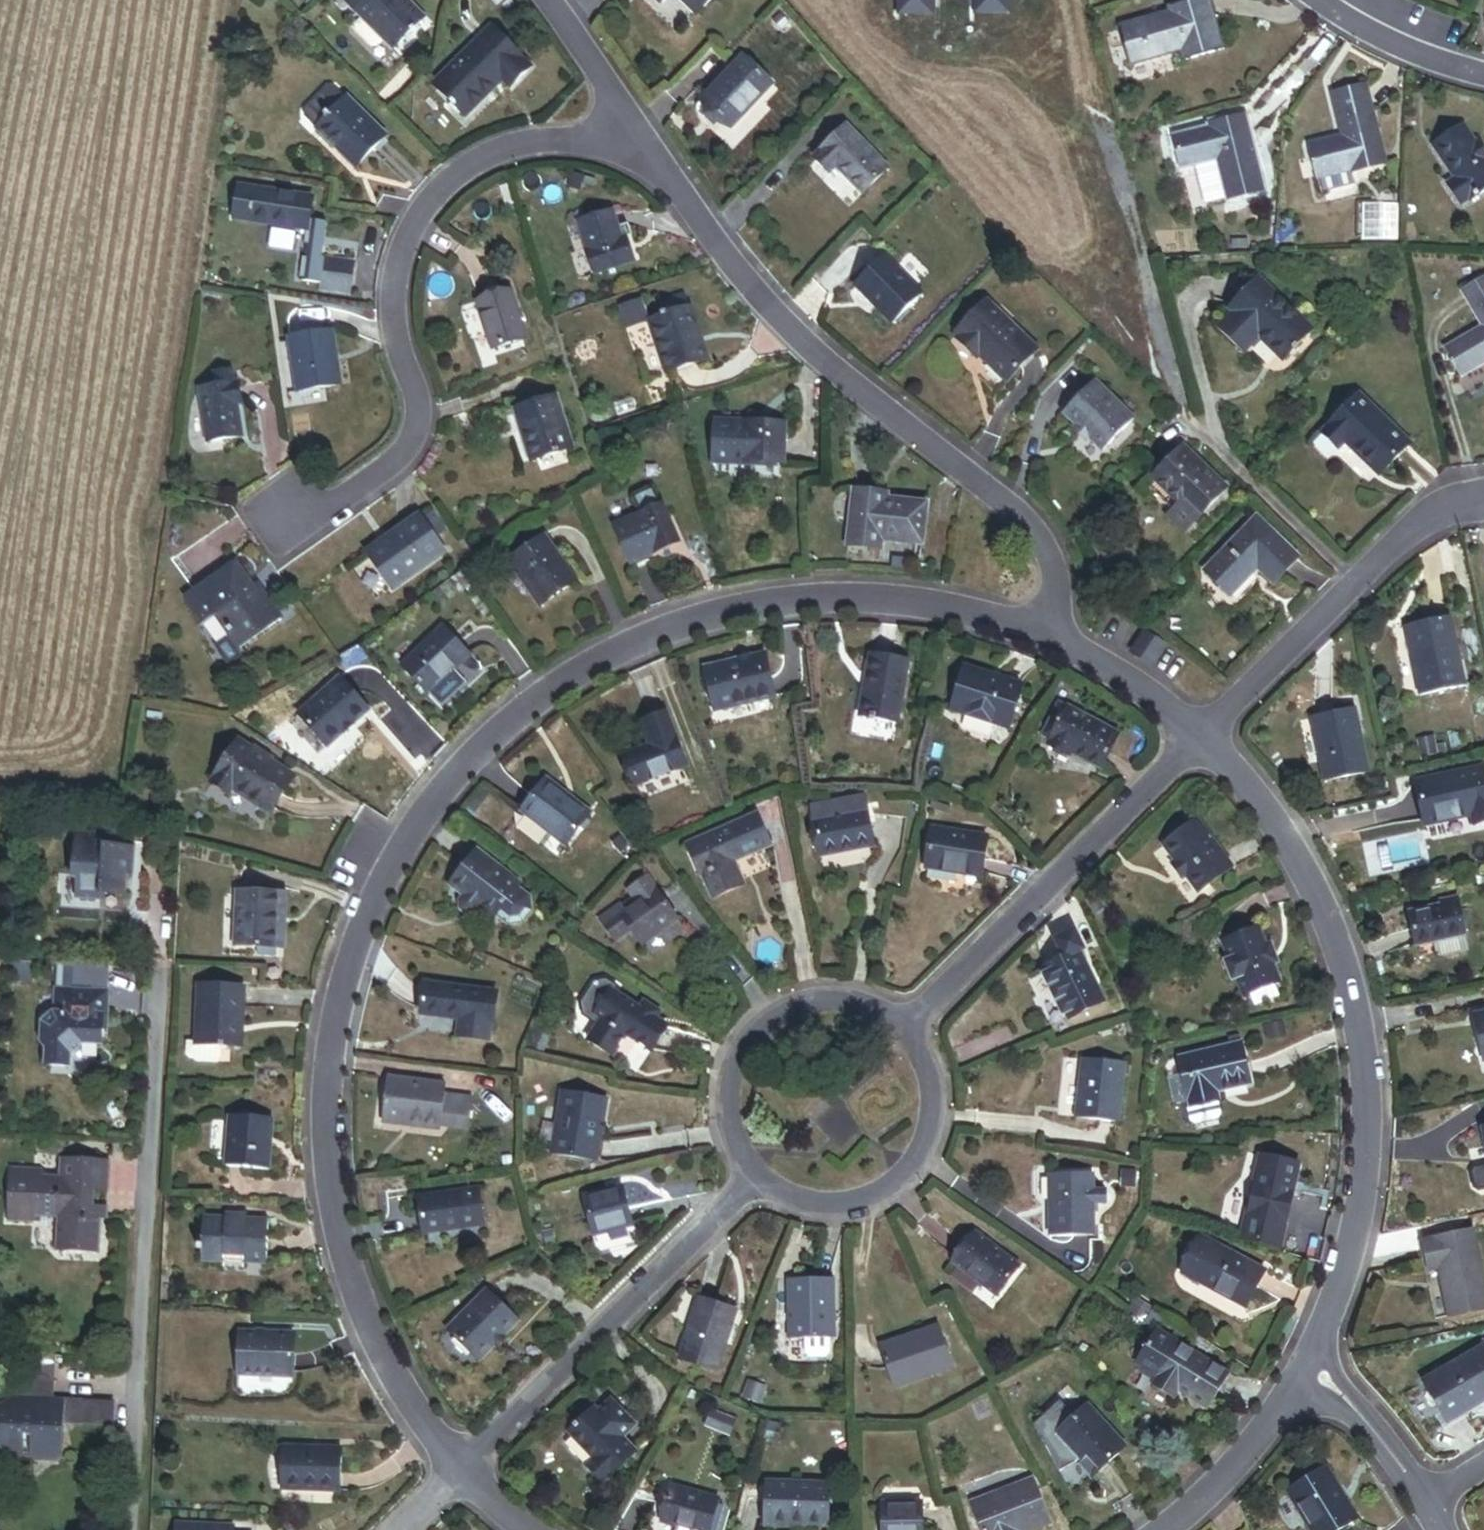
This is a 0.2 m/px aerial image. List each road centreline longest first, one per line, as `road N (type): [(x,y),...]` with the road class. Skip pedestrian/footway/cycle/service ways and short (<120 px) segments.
road 1 (residential): [(466,1473),(395,1379),(348,1272),(326,1156),(330,1039),(361,926),(416,822),(493,733),(588,664),(696,617),(811,596),(929,601),(1043,632)]
road 2 (residential): [(1205,735),(1292,841),(1349,966),(1371,1102),(1357,1238),(1307,1367)]
road 3 (residential): [(1043,632),(1055,590),(1044,547),(1023,519),(816,358),(633,136)]
road 4 (residential): [(633,136),(510,144),(463,172),(425,211),(396,283),(400,334),(424,412),(416,447),(346,495),(283,524)]
road 5 (residential): [(162,956),(122,1529)]
road 6 (residential): [(1205,735),(904,1025)]
road 7 (residential): [(752,1177),(466,1473)]
road 8 (residential): [(1483,493),(1440,504),(1205,735)]
road 9 (residential): [(752,1177),(790,1202),(835,1209),(868,1202),(901,1181),(923,1153),(936,1117),(935,1084),(904,1025)]
road 10 (residential): [(904,1025),(873,1004),(832,994),(787,1003),(742,1038),(721,1104),(728,1138),(752,1177)]
road 11 (residential): [(1307,1367),(1224,1480),(1160,1529)]
road 12 (residential): [(1043,632),(1128,676),(1205,735)]
road 13 (residential): [(1307,1367),(1355,1407),(1430,1496)]
road 14 (residential): [(1334,0),(1417,51),(1483,70)]
road 15 (residential): [(633,136),(547,0)]

